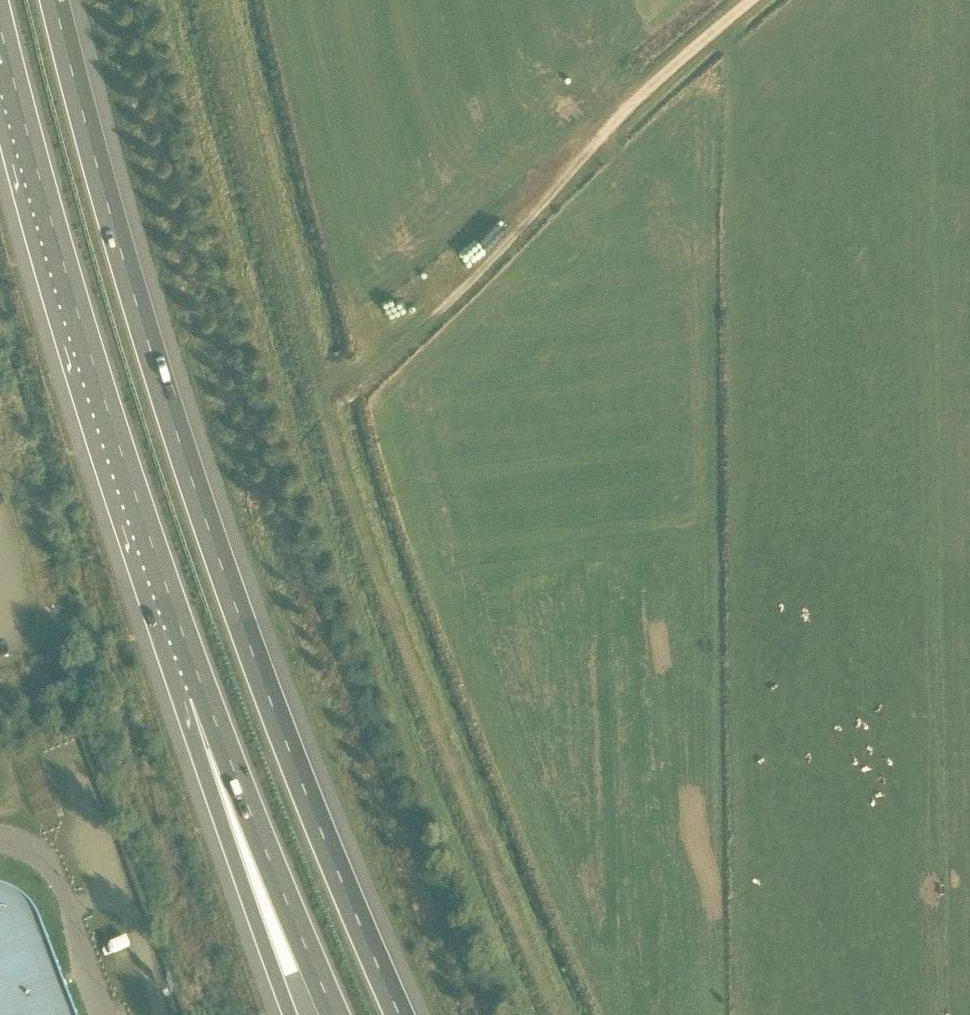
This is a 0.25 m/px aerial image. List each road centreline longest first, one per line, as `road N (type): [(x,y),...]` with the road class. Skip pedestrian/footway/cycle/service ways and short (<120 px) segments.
road 1 (motorway): [(400,1014),(235,600),(116,228),(55,0)]
road 2 (motorway): [(0,27),(56,237),(204,691)]
road 3 (track): [(750,0),(638,100),(382,360),(327,389)]
road 4 (motorway): [(204,691),(335,1014)]
road 5 (motorway): [(204,691),(245,889),(291,1014)]

